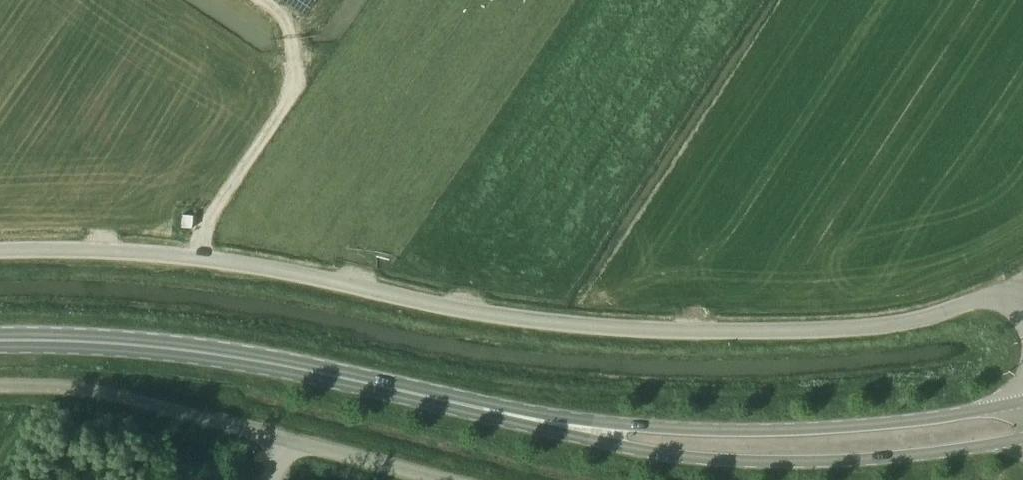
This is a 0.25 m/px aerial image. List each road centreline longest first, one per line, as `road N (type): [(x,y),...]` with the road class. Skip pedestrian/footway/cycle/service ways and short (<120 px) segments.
road 1 (unclassified): [(0,251),(218,260),(445,306),(632,328),(879,325),(986,297)]
road 2 (tertiary): [(541,421),(200,352),(0,340)]
road 3 (tertiary): [(541,421),(629,448),(750,461),(907,456),(1022,437)]
road 4 (tertiary): [(1022,402),(858,426),(749,431),(541,421)]
road 5 (unclassified): [(446,479),(105,390),(0,384)]

